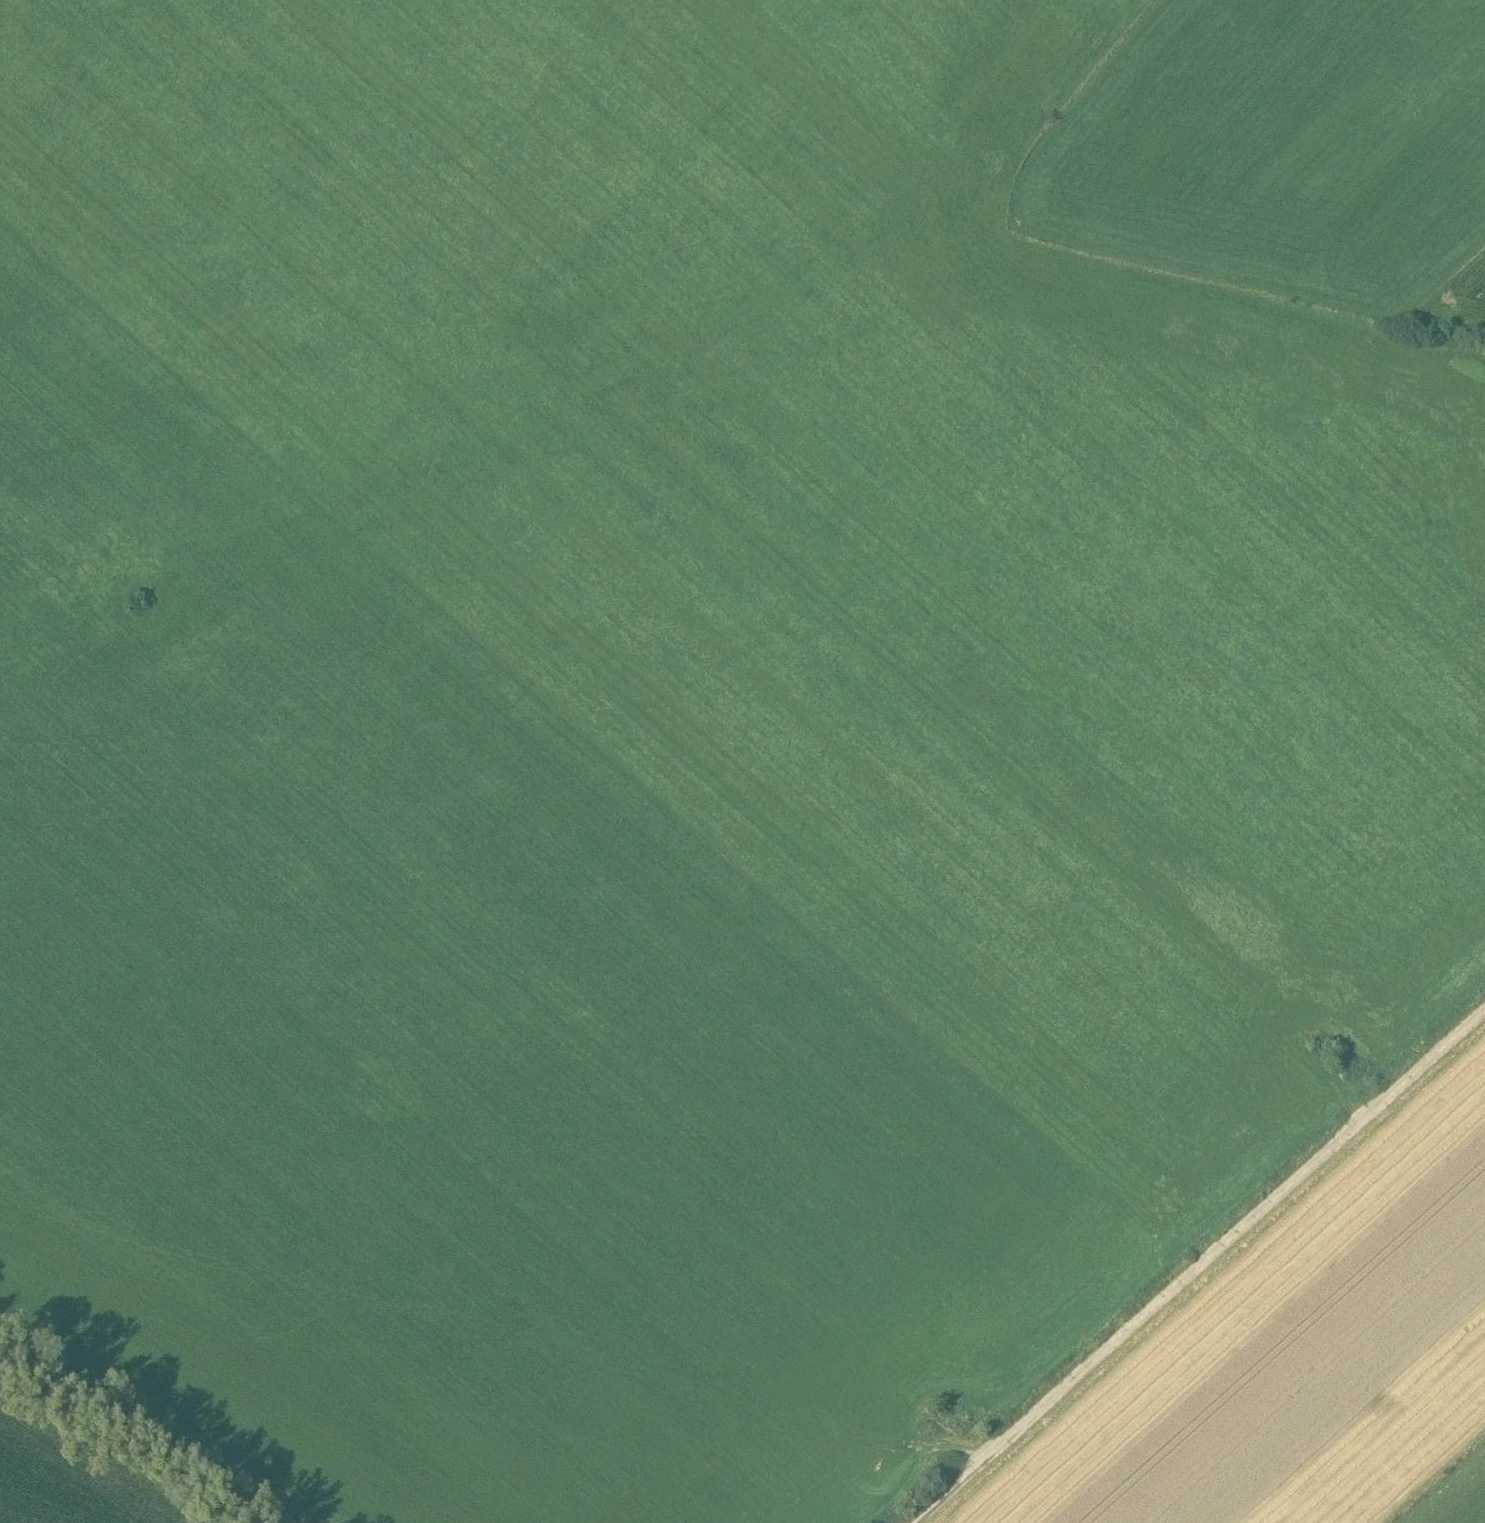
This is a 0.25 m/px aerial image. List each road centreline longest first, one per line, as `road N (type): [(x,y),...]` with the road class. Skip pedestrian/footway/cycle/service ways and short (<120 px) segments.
road 1 (track): [(1484,1006),(921,1522)]

